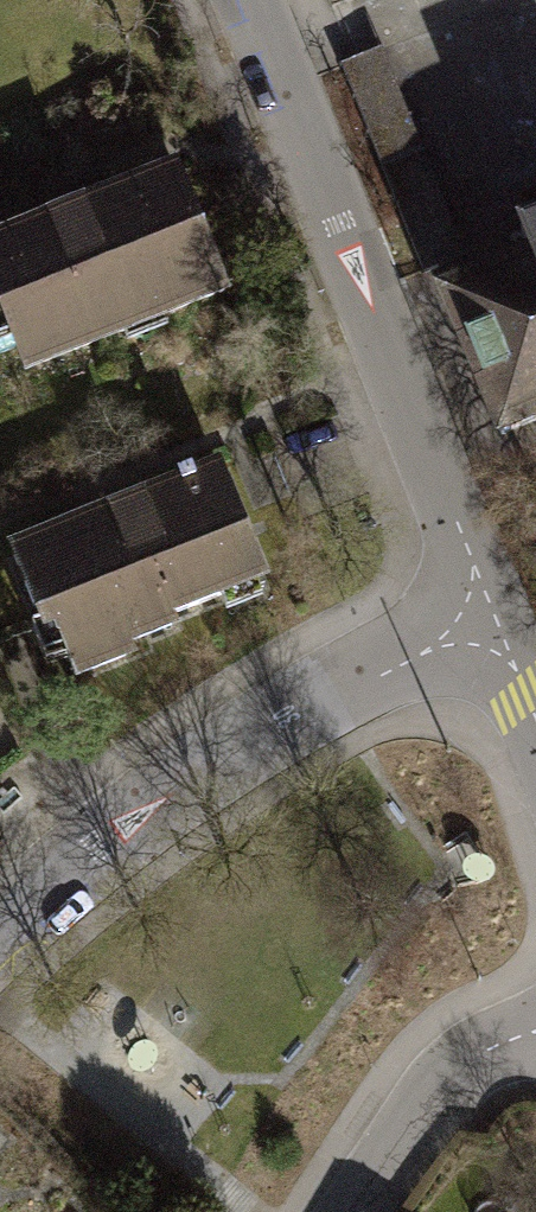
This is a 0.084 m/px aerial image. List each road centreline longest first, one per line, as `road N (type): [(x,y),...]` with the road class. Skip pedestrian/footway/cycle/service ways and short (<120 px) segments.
road 1 (residential): [(491,605),(254,0)]
road 2 (residential): [(0,964),(188,792),(491,605)]
road 3 (residential): [(364,1211),(447,1082),(496,1044),(535,1032)]
road 4 (residential): [(535,720),(491,605)]

